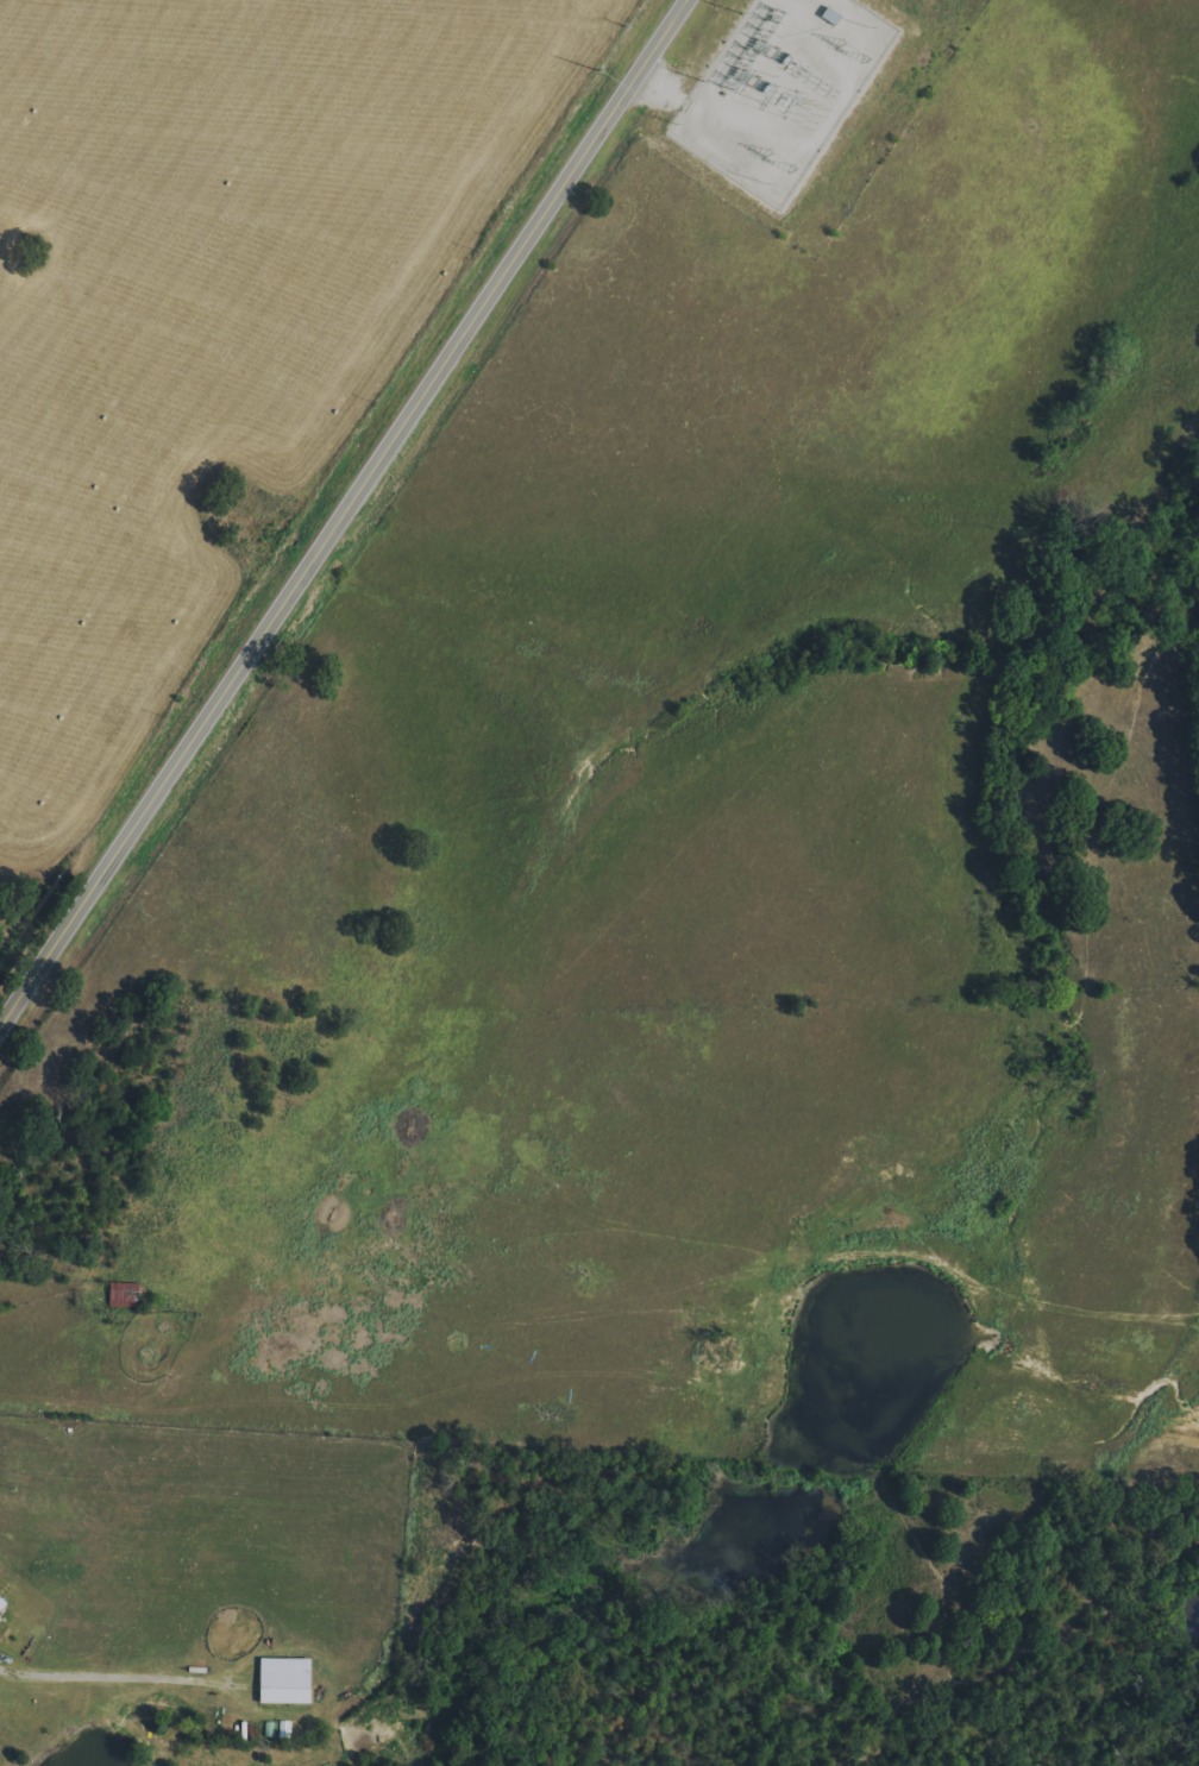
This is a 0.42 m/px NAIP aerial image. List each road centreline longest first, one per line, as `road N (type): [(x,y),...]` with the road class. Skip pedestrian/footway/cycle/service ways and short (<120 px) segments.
road 1 (primary): [(689,0),(0,1025)]

